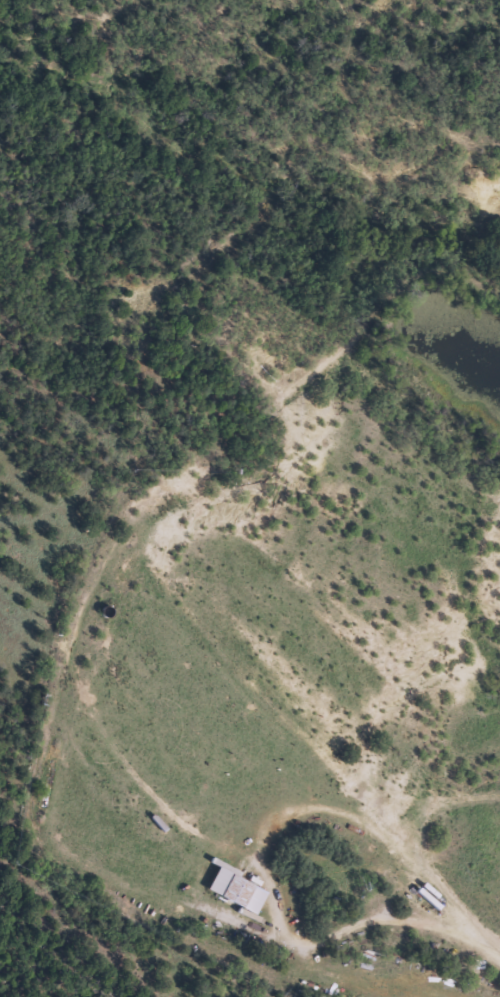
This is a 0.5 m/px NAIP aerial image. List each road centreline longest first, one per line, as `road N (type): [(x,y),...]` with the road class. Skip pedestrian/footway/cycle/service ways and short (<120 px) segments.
road 1 (residential): [(490,938),(363,822),(317,810),(285,814),(271,827)]
road 2 (residential): [(272,905),(280,932),(295,945),(312,947),(388,911),(499,944)]

